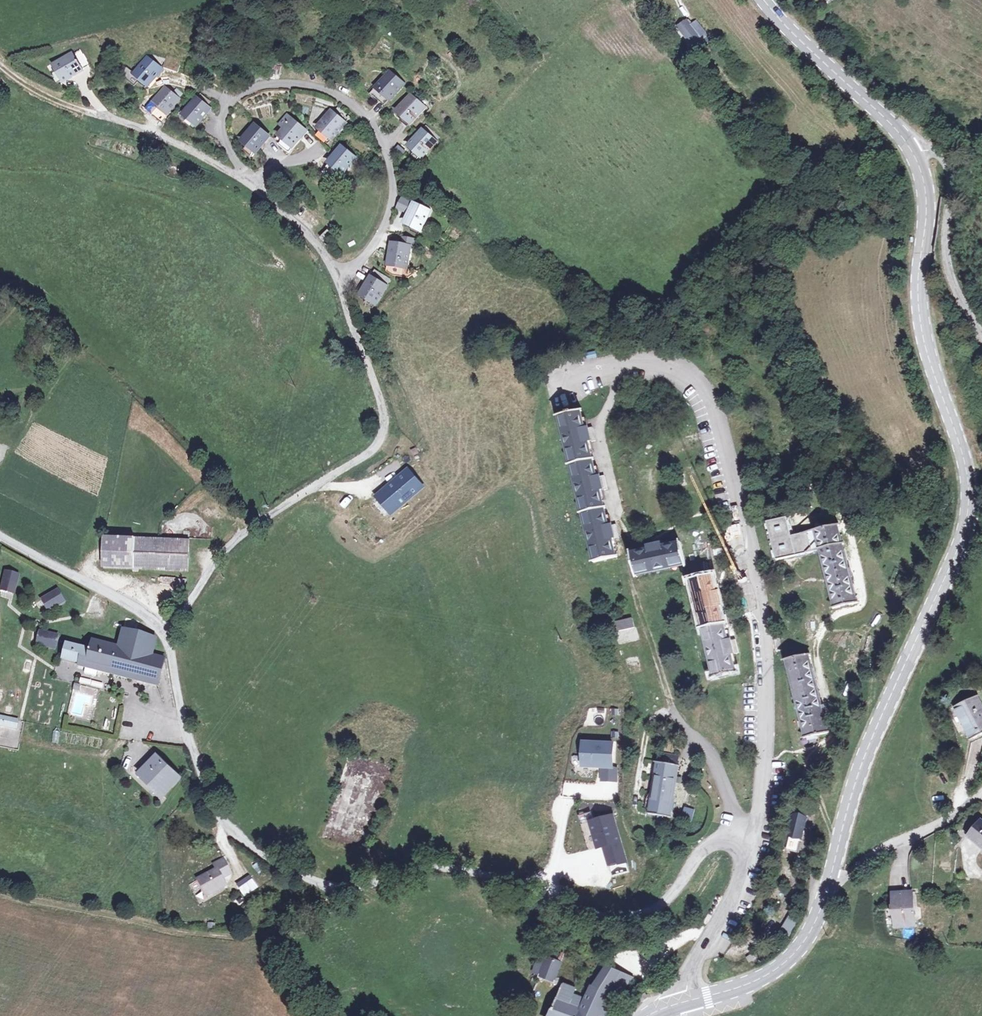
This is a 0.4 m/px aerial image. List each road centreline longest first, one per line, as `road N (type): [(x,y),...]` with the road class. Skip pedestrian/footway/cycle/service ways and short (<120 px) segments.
road 1 (secondary): [(829,888),(867,750),(967,525),(965,460),(919,313),(924,180),(903,140)]
road 2 (residential): [(736,825),(699,854),(673,897),(653,910),(566,901),(451,864),(376,872),(337,892),(273,860),(209,804),(170,637)]
road 3 (residential): [(757,835),(767,728),(760,606),(705,402),(689,380),(645,362),(559,378)]
road 4 (residential): [(170,637),(235,541),(380,432),(382,405),(338,278)]
road 5 (residential): [(338,278),(359,265),(389,212),(388,149),(376,123),(298,83),(243,89),(222,116),(237,178)]
road 6 (track): [(337,892),(249,937),(32,901),(0,888)]
road 7 (residential): [(903,140),(944,164),(945,260),(981,336)]
road 8 (unclassified): [(170,637),(0,534)]
road 9 (secondary): [(762,0),(903,140)]
road 10 (secondary): [(829,888),(788,960),(750,983),(684,1002)]
road 11 (residential): [(684,1002),(690,970),(757,835)]
road 12 (residential): [(981,796),(829,888)]
road 13 (track): [(118,121),(25,82),(0,61)]
road 14 (residential): [(736,825),(707,747),(673,711)]
road 15 (residential): [(237,178),(118,121)]
road 16 (residential): [(338,278),(307,229),(252,186)]

